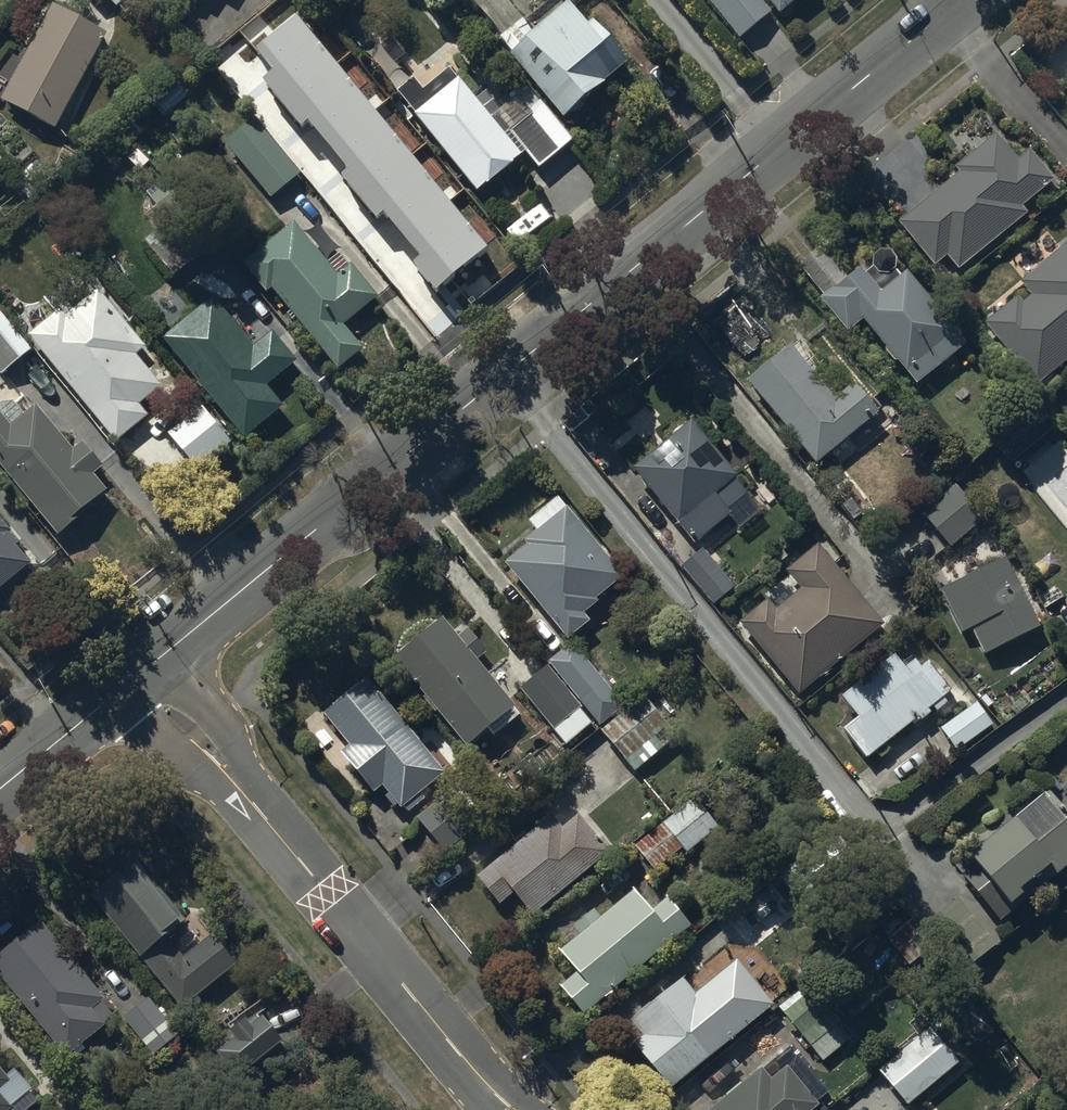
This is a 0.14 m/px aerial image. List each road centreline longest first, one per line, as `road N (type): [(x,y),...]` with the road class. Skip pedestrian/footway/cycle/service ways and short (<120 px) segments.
road 1 (tertiary): [(963,0),(142,673)]
road 2 (residential): [(510,1109),(142,673)]
road 3 (tertiary): [(142,673),(0,789)]

